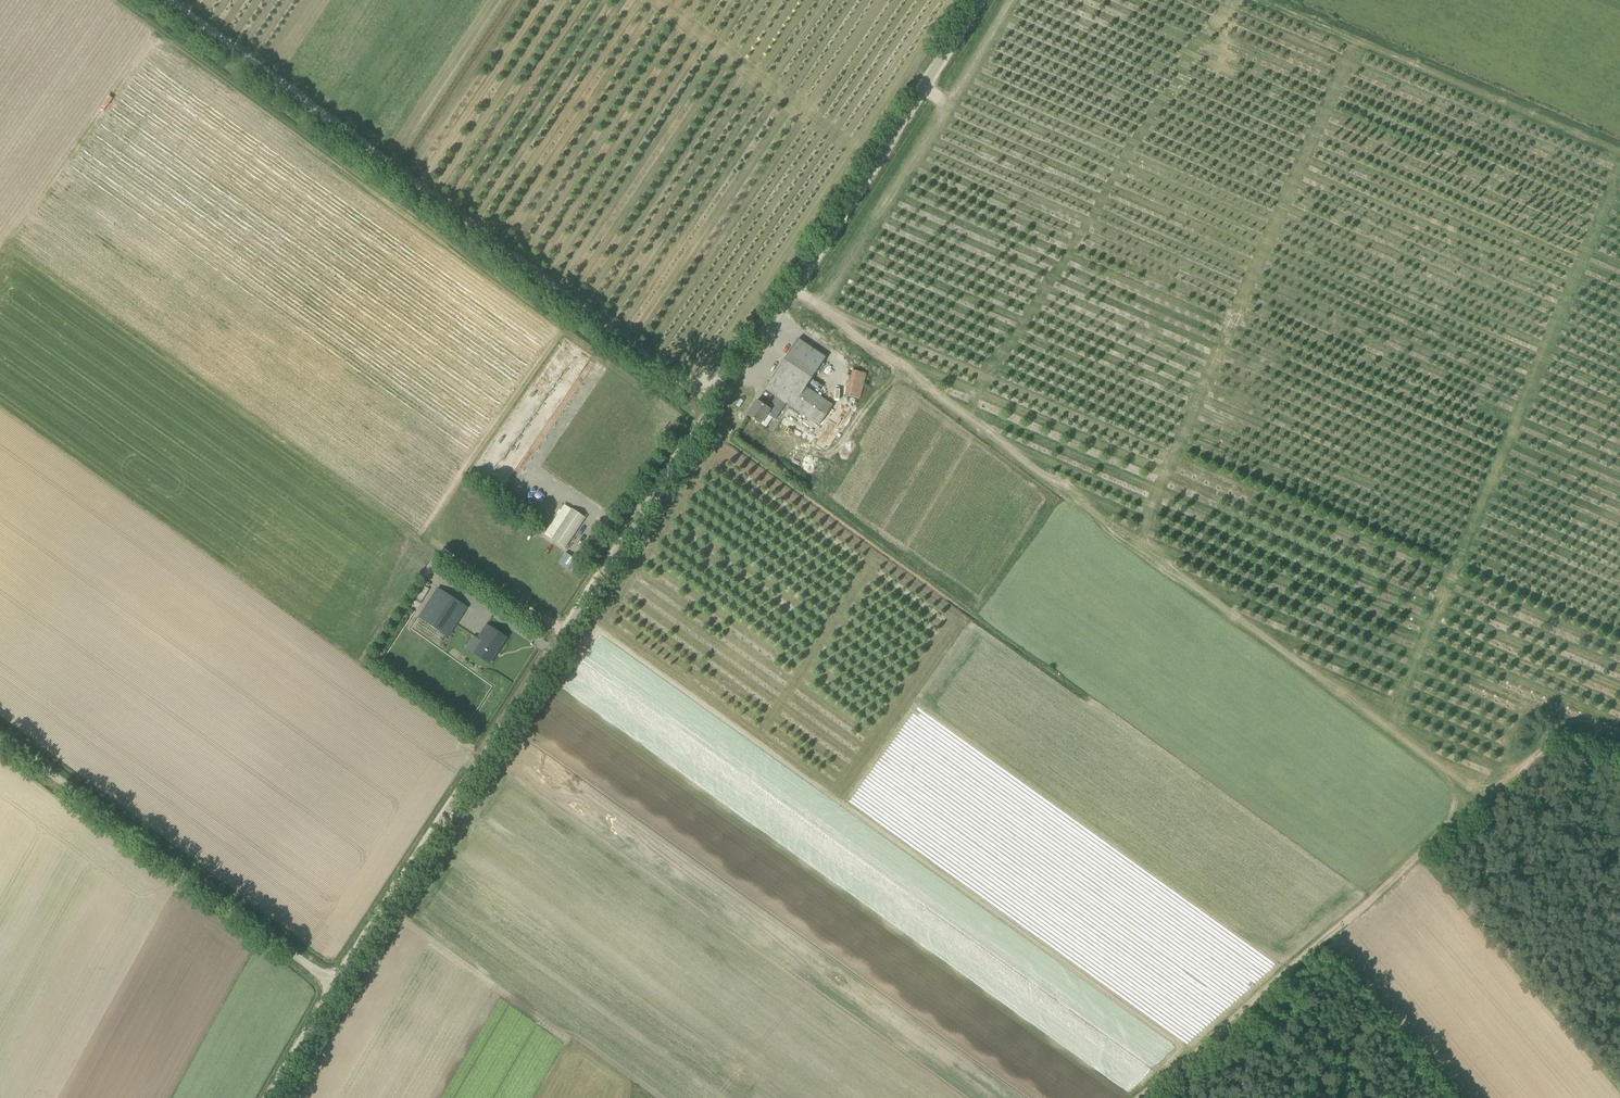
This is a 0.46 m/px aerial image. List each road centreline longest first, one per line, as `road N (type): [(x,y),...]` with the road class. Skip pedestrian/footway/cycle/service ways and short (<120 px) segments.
road 1 (unclassified): [(336,985),(979,0)]
road 2 (track): [(1491,800),(794,290)]
road 3 (track): [(1139,1097),(1551,746),(1577,737),(1619,750)]
road 4 (unclassified): [(336,985),(0,742)]
road 5 (track): [(1382,1097),(1312,1014),(1270,1009),(1272,984)]
road 6 (unclassified): [(270,1097),(336,985)]

